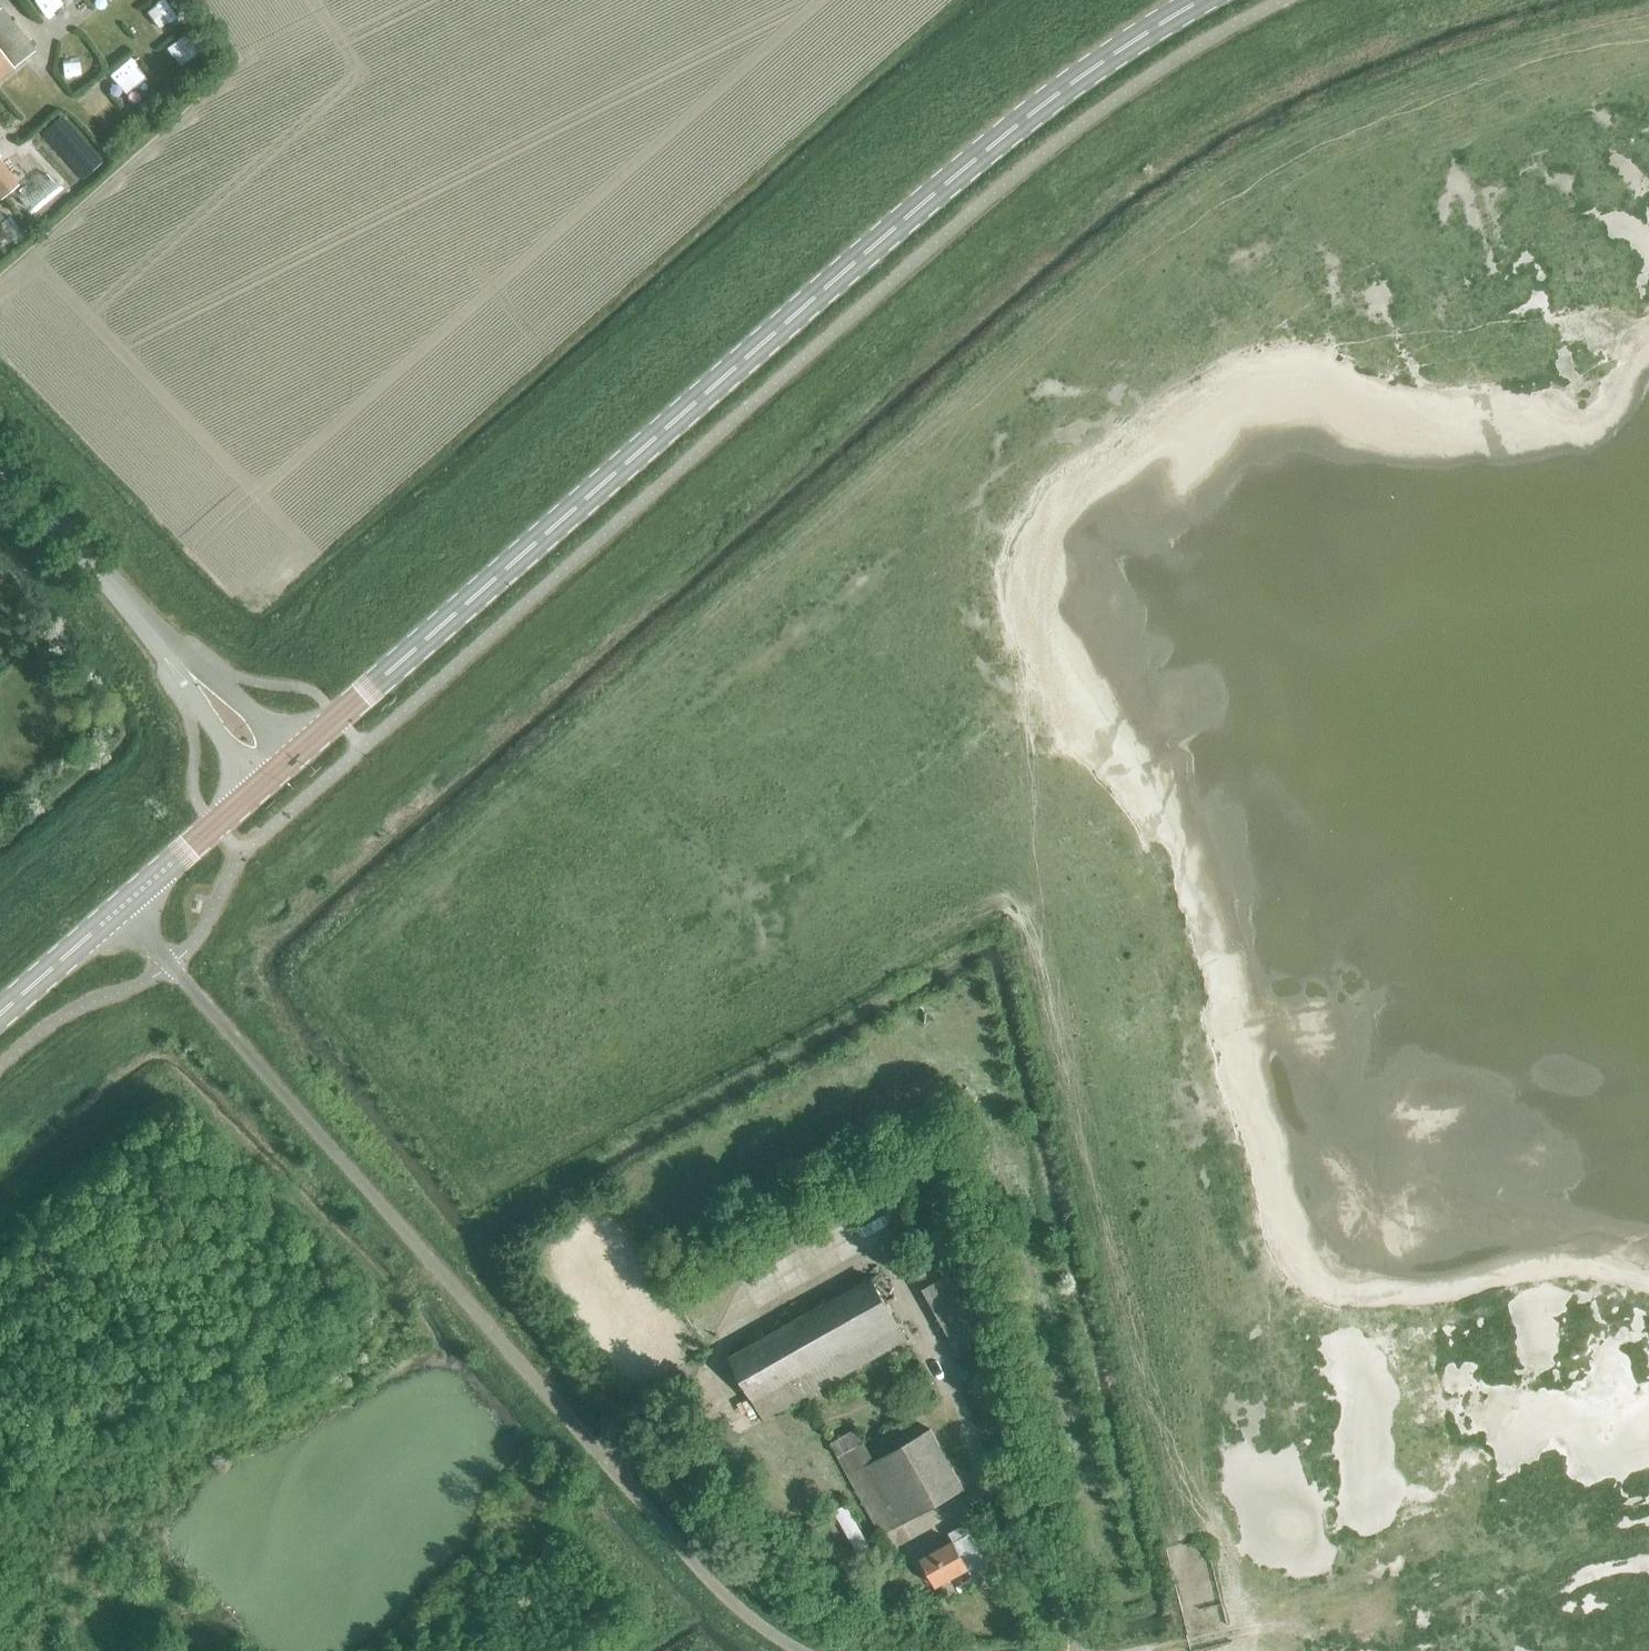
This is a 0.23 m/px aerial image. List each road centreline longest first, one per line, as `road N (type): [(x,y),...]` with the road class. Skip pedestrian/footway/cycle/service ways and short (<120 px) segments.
road 1 (secondary): [(288,764),(938,194),(1143,35),(1201,0)]
road 2 (unclassified): [(800,1650),(741,1611),(333,1162),(122,907)]
road 3 (residential): [(174,655),(0,458)]
road 4 (secondary): [(122,907),(265,783)]
road 5 (secondary): [(0,1013),(122,907)]
road 6 (residential): [(288,764),(225,692),(174,655)]
road 7 (residential): [(174,655),(265,783)]

